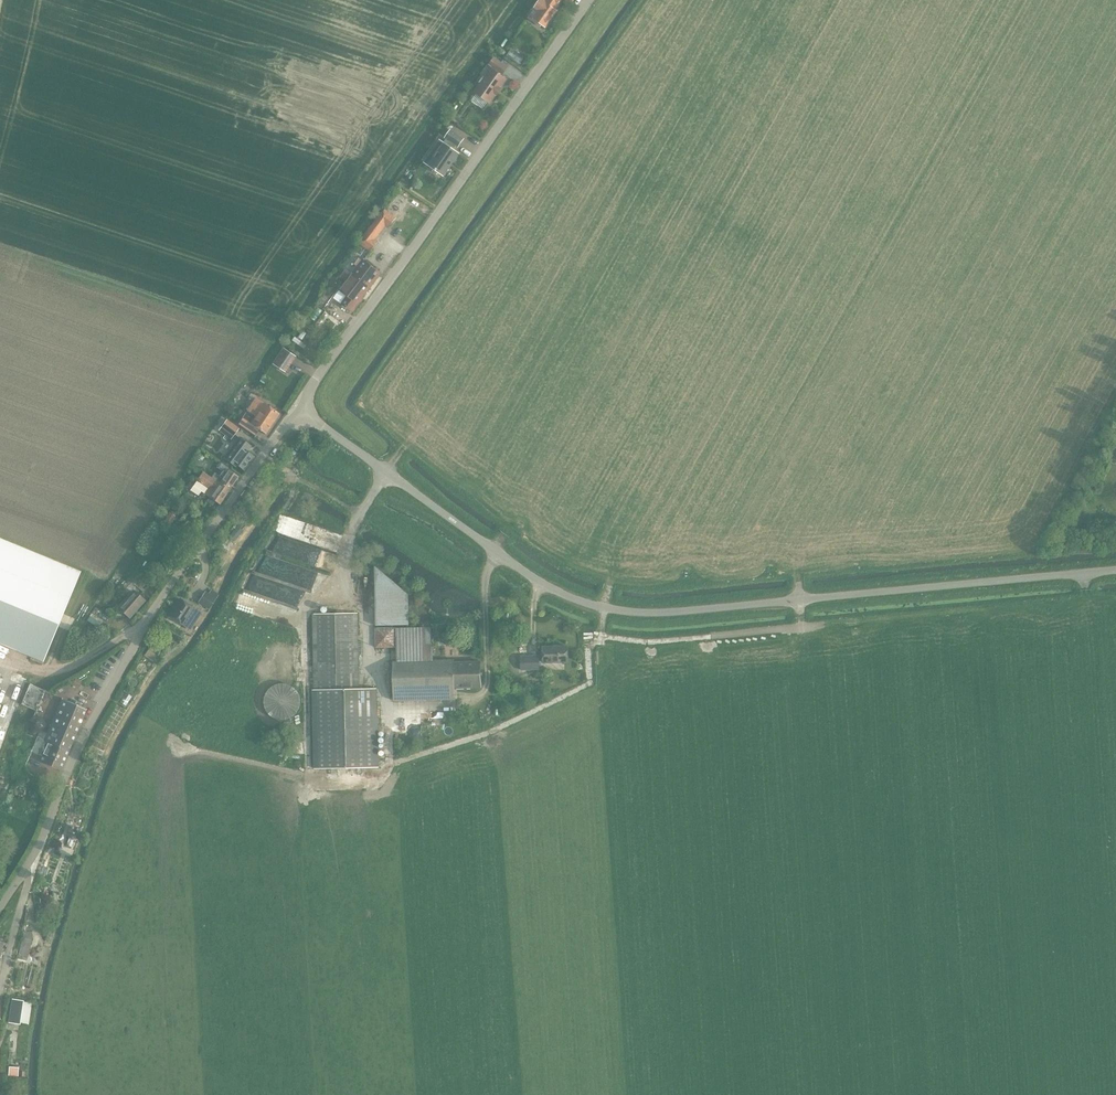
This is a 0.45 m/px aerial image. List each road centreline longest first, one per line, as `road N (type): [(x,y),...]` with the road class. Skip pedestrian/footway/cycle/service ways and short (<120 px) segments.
road 1 (unclassified): [(1115,570),(686,611),(604,607),(540,581),(302,409)]
road 2 (unclassified): [(36,855),(70,763),(142,629),(302,409)]
road 3 (unclassified): [(302,409),(322,369),(589,0)]

